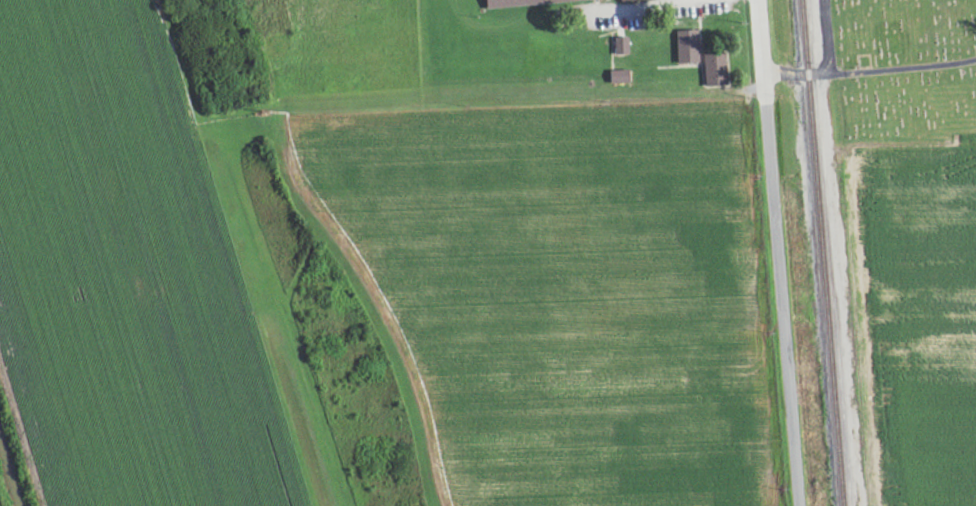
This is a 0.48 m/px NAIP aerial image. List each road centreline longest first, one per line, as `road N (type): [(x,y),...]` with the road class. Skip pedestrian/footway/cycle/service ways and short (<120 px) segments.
road 1 (residential): [(798,505),(758,0)]

